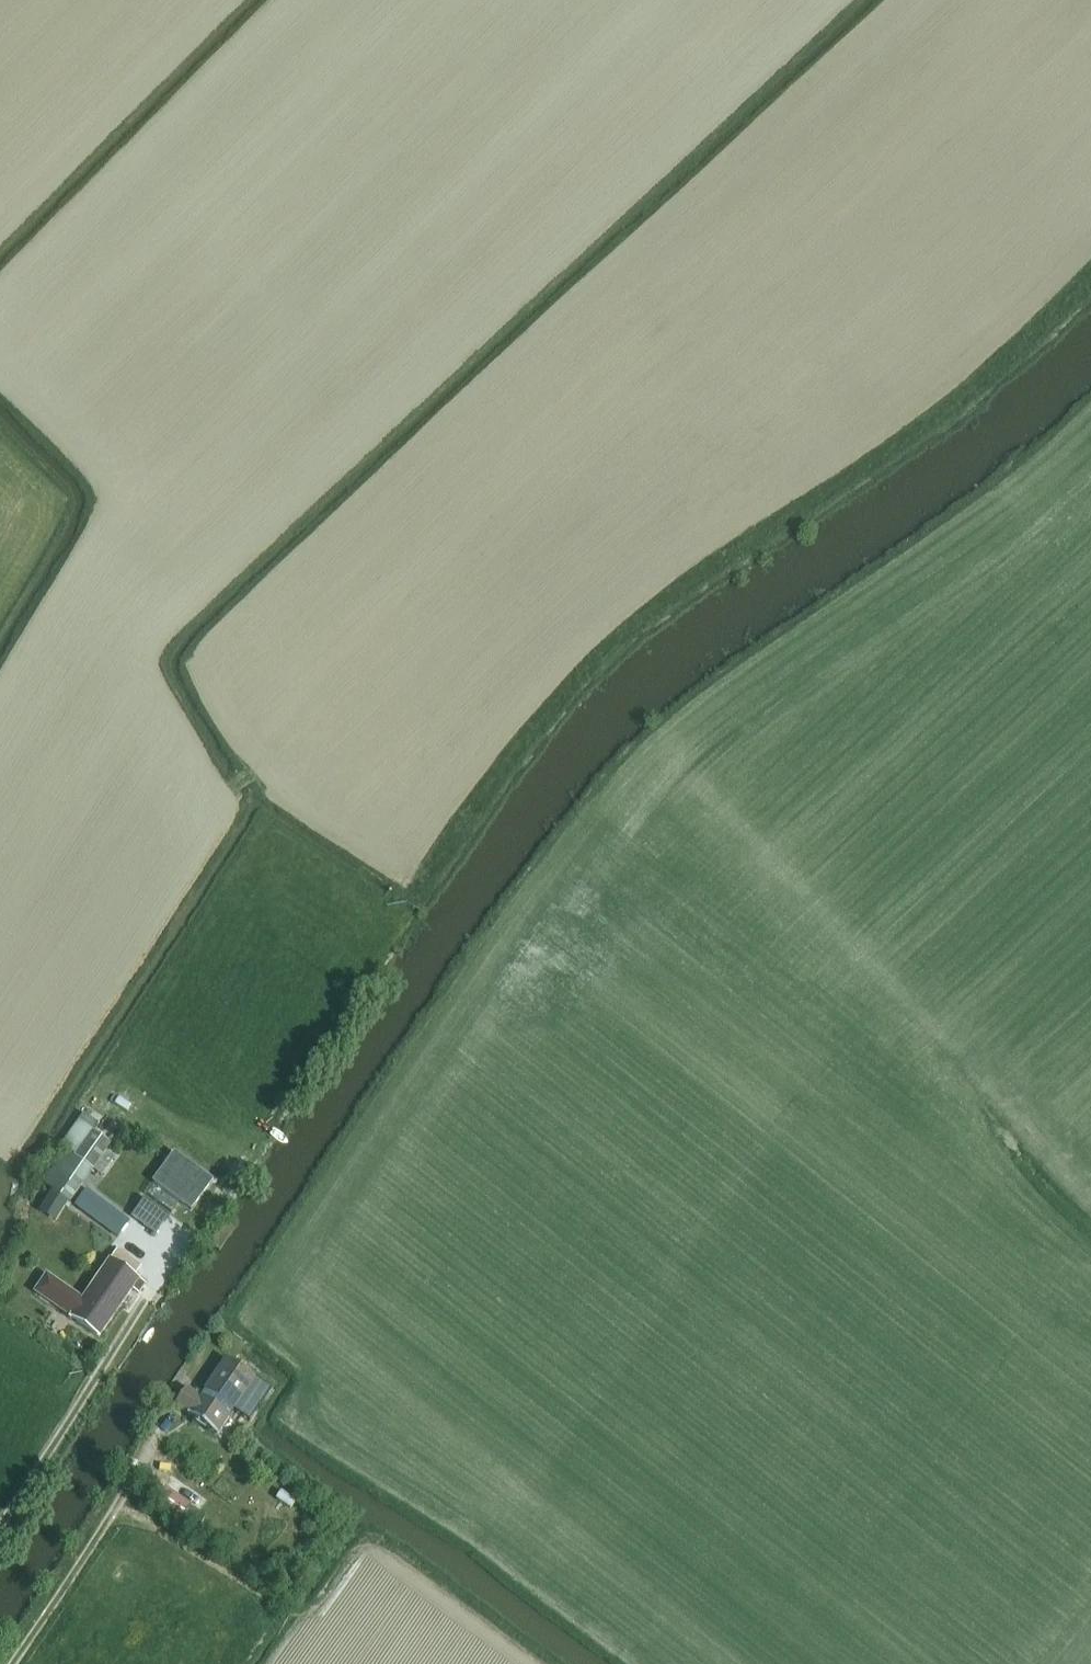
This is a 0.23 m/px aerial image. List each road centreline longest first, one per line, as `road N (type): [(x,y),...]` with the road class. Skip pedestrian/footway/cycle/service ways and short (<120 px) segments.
road 1 (track): [(11,1663),(134,1479)]

